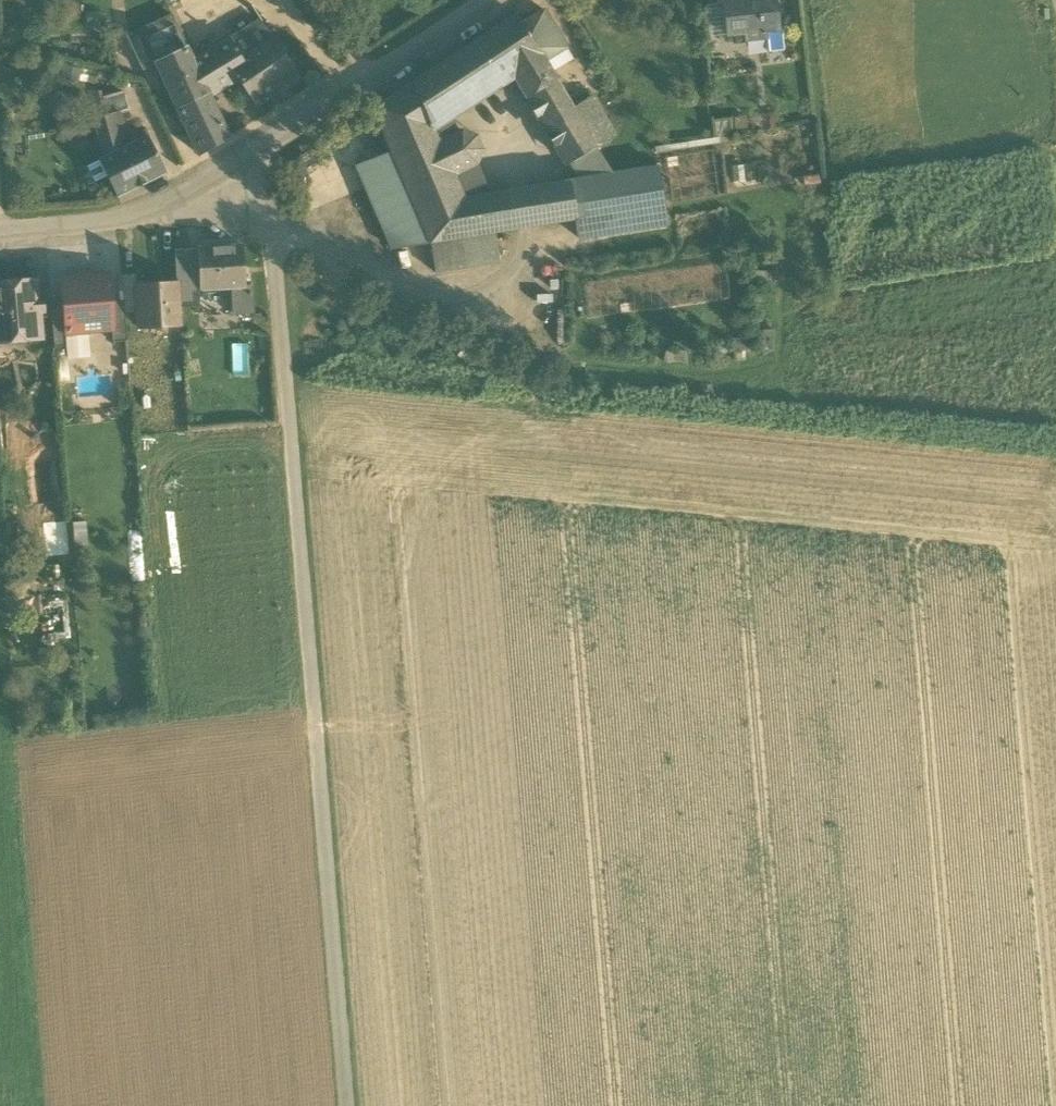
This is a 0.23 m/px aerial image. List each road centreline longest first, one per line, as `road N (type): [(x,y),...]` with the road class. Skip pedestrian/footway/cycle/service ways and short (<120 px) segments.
road 1 (track): [(349,1105),(260,143)]
road 2 (residential): [(0,237),(147,218),(474,0)]
road 3 (track): [(270,227),(516,332)]

